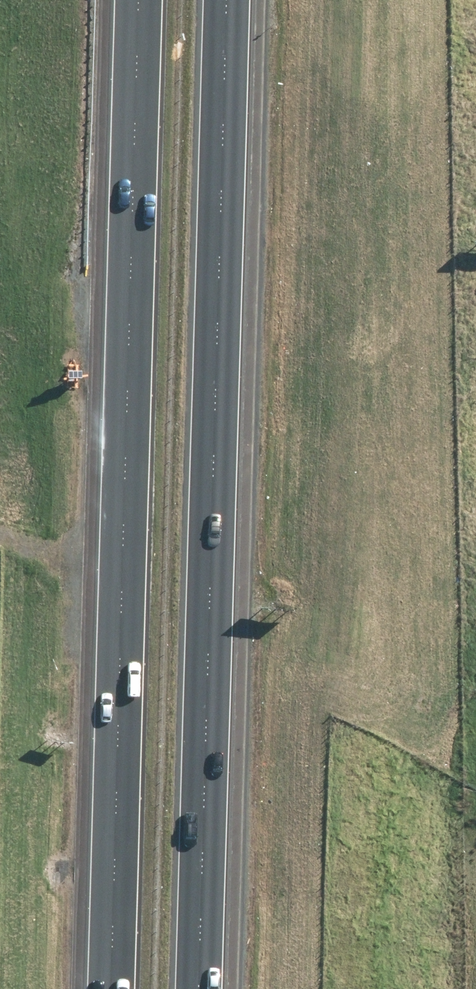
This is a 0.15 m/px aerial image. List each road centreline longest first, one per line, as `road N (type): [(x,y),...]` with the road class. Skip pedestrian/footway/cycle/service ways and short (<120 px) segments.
road 1 (motorway): [(110,988),(138,0)]
road 2 (motorway): [(226,0),(200,988)]

